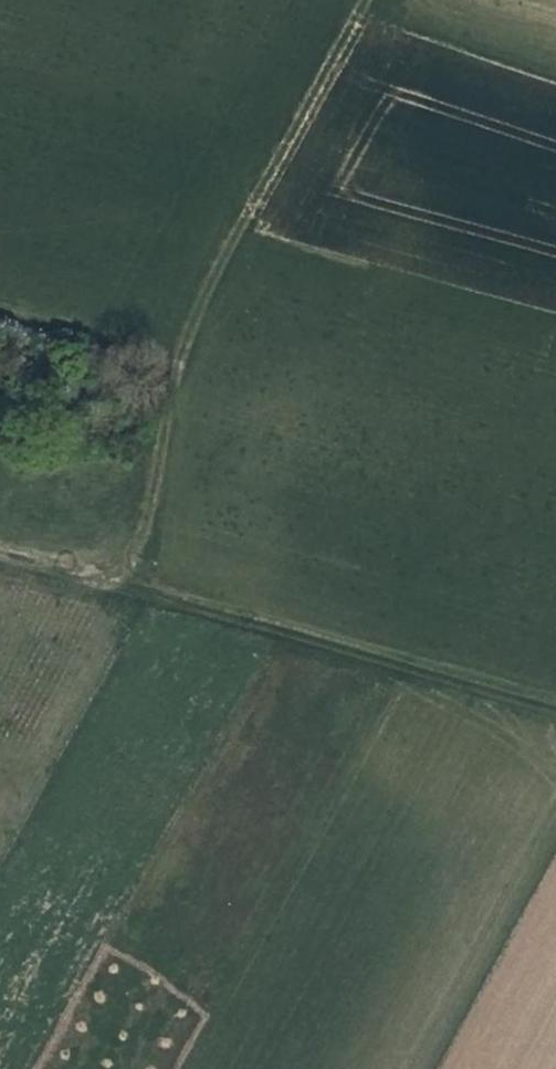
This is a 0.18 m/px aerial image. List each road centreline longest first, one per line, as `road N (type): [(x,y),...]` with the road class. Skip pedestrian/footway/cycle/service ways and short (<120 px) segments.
road 1 (track): [(108,581),(134,565),(193,321),(365,0)]
road 2 (track): [(555,713),(108,581),(0,561)]

